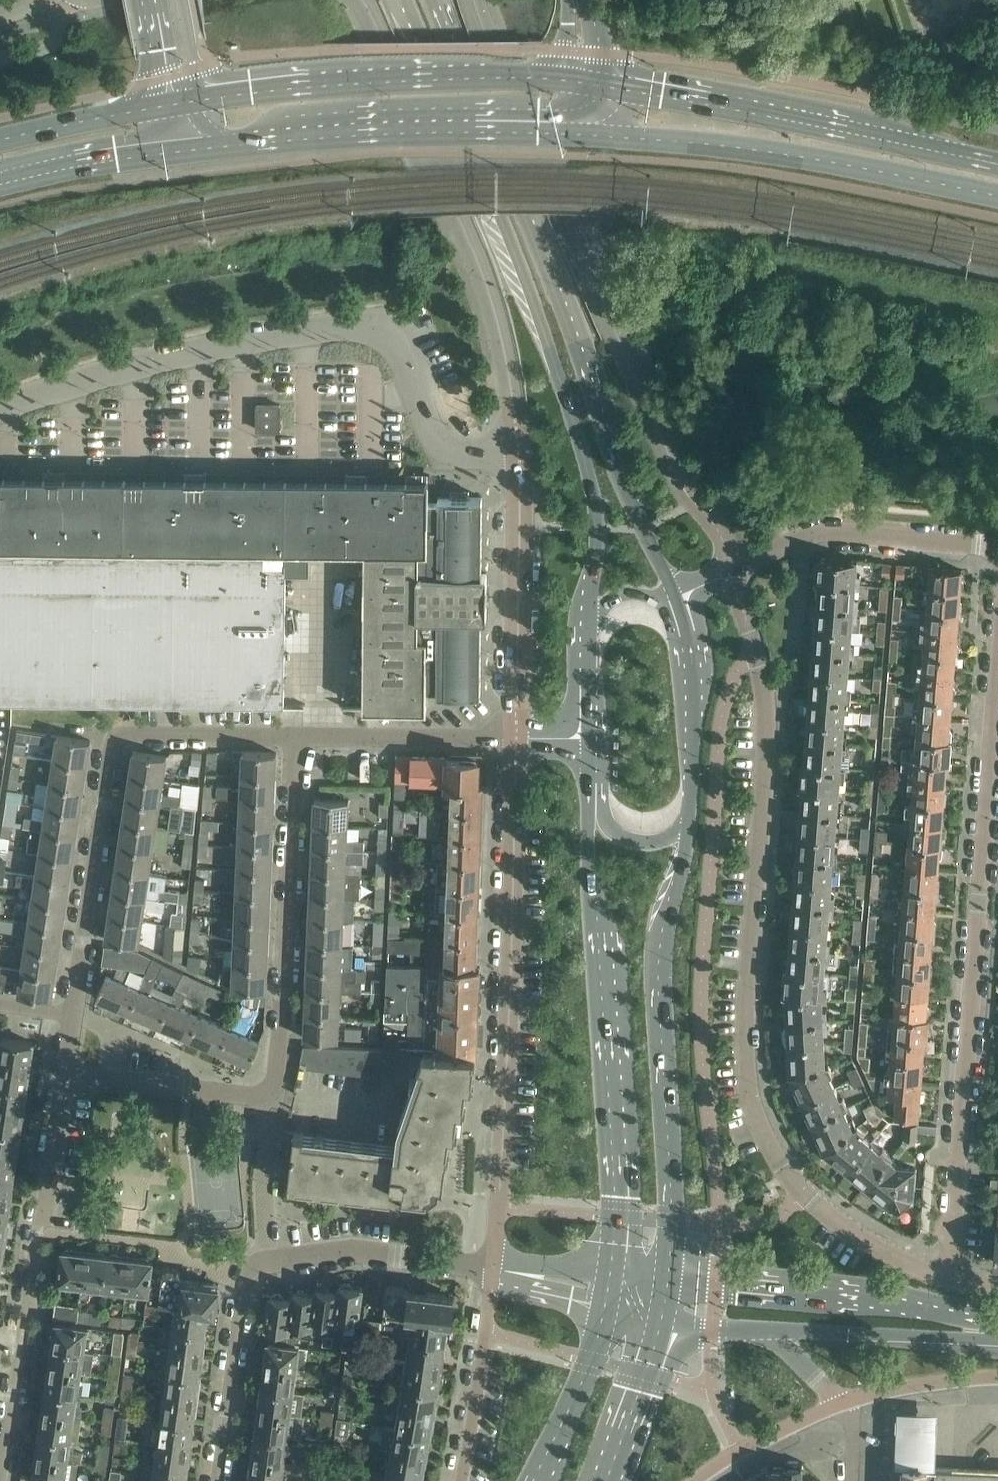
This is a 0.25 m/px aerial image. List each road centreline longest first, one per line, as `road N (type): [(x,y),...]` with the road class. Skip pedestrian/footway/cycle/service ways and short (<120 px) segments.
road 1 (residential): [(950,1281),(867,1240),(804,1196),(769,1149),(752,1104),(744,1031),(767,749),(764,696),(732,572)]
road 2 (tertiary): [(403,0),(501,212),(581,450),(596,529),(587,628)]
road 3 (tertiary): [(677,597),(630,497),(529,212),(436,0)]
road 4 (residential): [(732,572),(717,530),(686,487),(653,418),(473,0)]
road 5 (unclassified): [(0,410),(139,368),(368,326),(401,344),(450,458),(517,462)]
road 6 (residential): [(997,690),(950,1281)]
road 7 (residential): [(493,1269),(516,737)]
road 8 (tertiary): [(588,792),(617,1196),(611,1269)]
road 9 (residential): [(68,1018),(120,733),(294,738)]
road 10 (tertiary): [(668,1276),(659,981),(689,816)]
road 11 (unclassified): [(517,462),(497,328),(458,214),(384,42)]
road 12 (secondary): [(592,134),(762,152),(997,198)]
road 13 (secondary): [(189,149),(357,133),(592,134)]
road 14 (residential): [(0,1468),(63,1074)]
road 15 (secondary): [(997,163),(606,85)]
road 16 (secondary): [(571,79),(373,80),(202,96)]
road 17 (residential): [(266,1091),(279,1055),(294,738)]
road 18 (tertiary): [(997,1332),(918,1308),(668,1276)]
road 19 (residential): [(516,737),(517,462)]
road 20 (residential): [(997,547),(823,531),(732,572)]
road 21 (residential): [(217,1480),(243,1286),(247,1273),(266,1262)]
road 22 (residential): [(493,1269),(354,1251),(266,1262)]
road 23 (residential): [(294,738),(516,737)]
road 24 (tertiary): [(689,816),(693,668),(677,597)]
road 25 (tertiary): [(777,1332),(997,1334)]
road 26 (residential): [(493,1269),(458,1480)]
road 27 (residential): [(266,1091),(240,1095),(63,1074)]
road 28 (secondary): [(0,185),(189,149)]
road 29 (tertiary): [(604,1310),(585,1376),(534,1480)]
road 30 (residential): [(266,1262),(272,1116),(266,1091)]
road 31 (secondary): [(168,103),(0,139)]
road 32 (residential): [(696,1480),(741,1450),(846,1403)]
road 33 (tertiary): [(607,1480),(661,1321)]
road 34 (residential): [(846,1403),(997,1378)]
road 35 (tertiary): [(588,792),(606,823),(628,838),(665,837),(689,816)]

